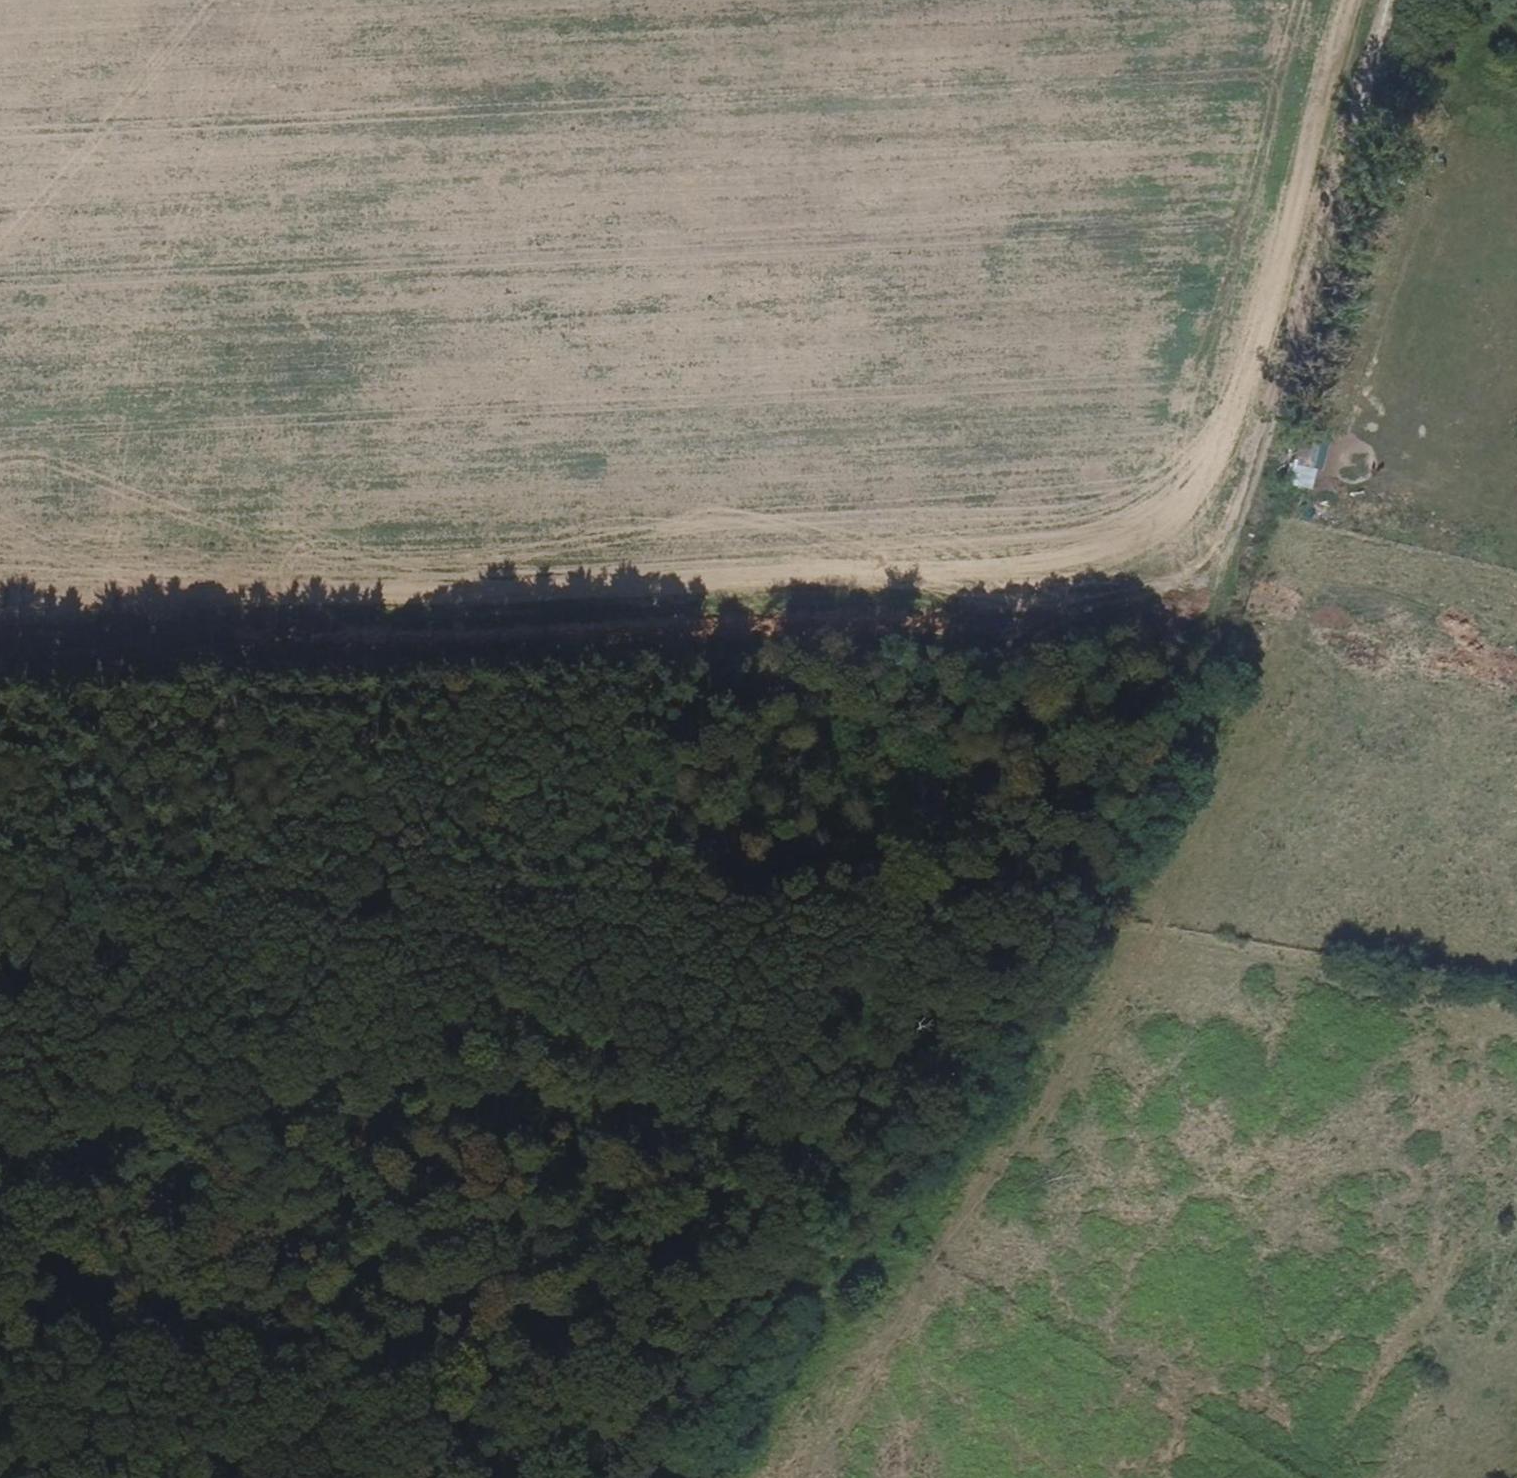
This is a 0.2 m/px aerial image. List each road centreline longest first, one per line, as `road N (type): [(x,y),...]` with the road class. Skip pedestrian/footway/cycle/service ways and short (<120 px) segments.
road 1 (track): [(1385,0),(1201,643)]

